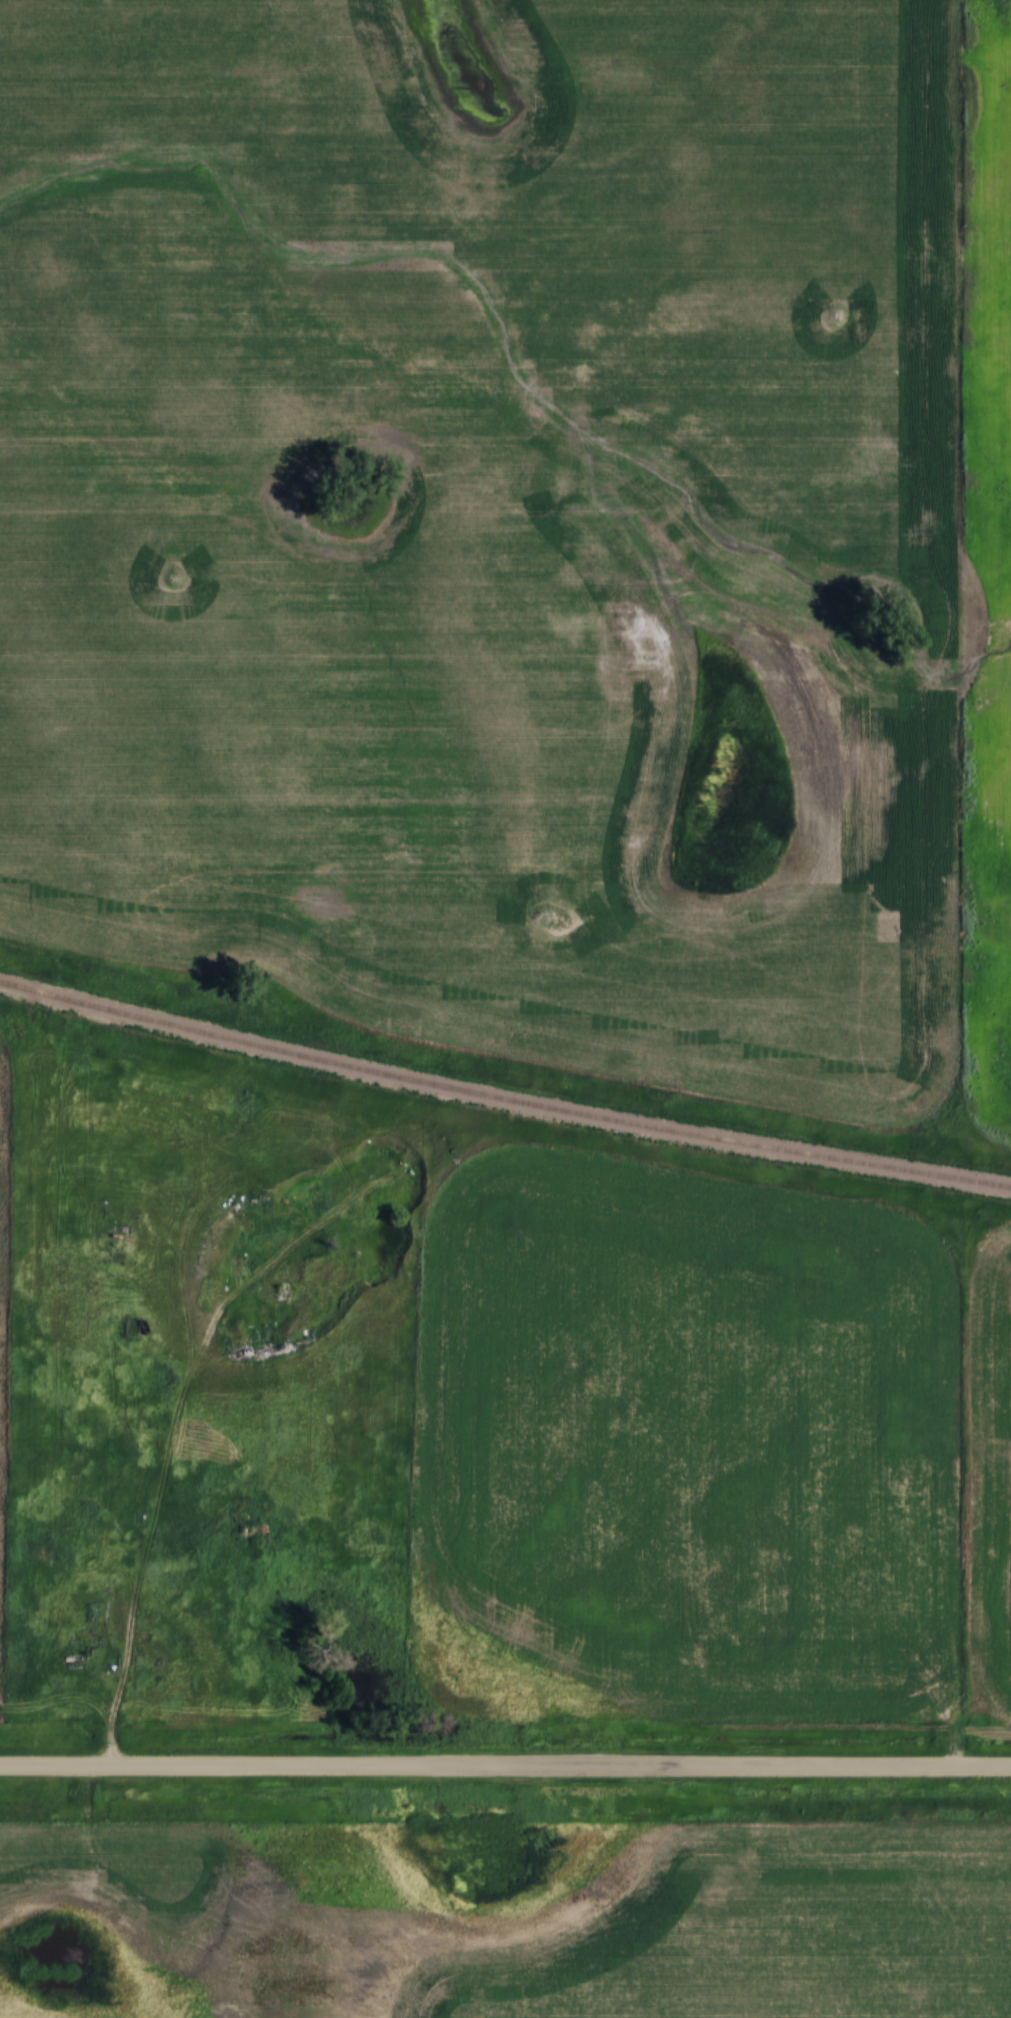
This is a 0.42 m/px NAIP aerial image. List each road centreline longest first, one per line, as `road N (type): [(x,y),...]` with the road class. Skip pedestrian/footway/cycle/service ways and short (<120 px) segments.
road 1 (residential): [(1010,1764),(0,1764)]

